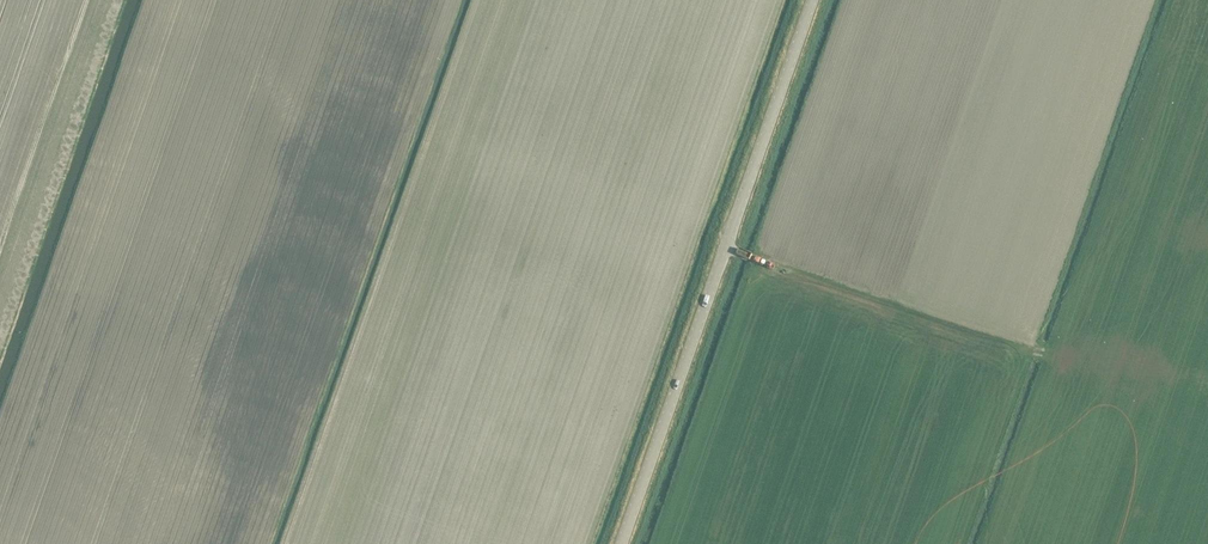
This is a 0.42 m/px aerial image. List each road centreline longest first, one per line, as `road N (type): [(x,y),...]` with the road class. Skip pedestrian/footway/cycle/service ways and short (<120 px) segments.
road 1 (tertiary): [(619,543),(809,0)]

